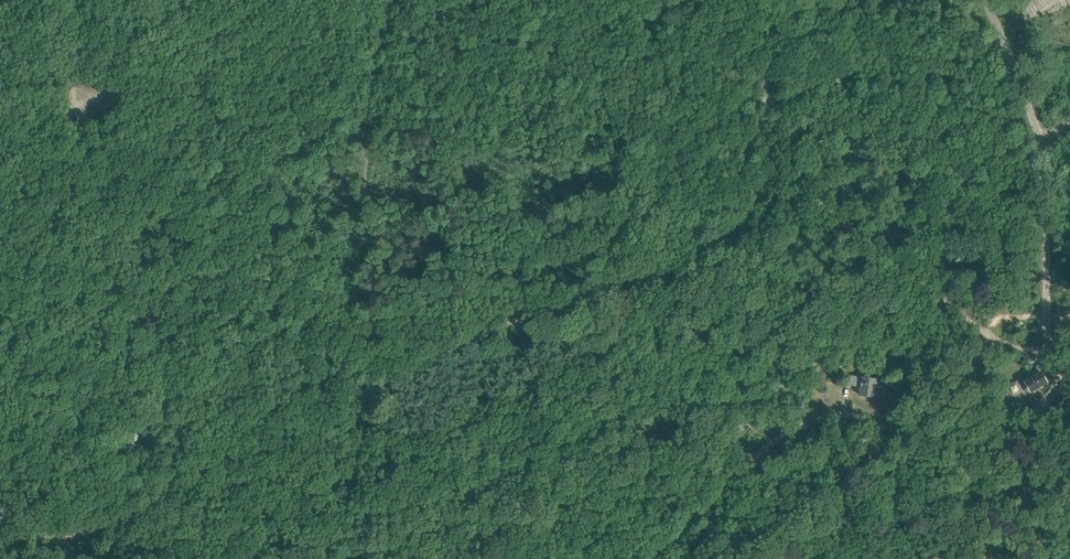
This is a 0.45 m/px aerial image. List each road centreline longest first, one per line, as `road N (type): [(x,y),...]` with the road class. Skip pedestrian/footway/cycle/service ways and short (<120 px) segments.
road 1 (unclassified): [(673,558),(805,426),(848,424),(984,459),(1050,398),(1059,372)]
road 2 (unclassified): [(1059,372),(1049,353),(1039,147),(986,0)]
road 3 (track): [(1050,398),(1069,533)]

